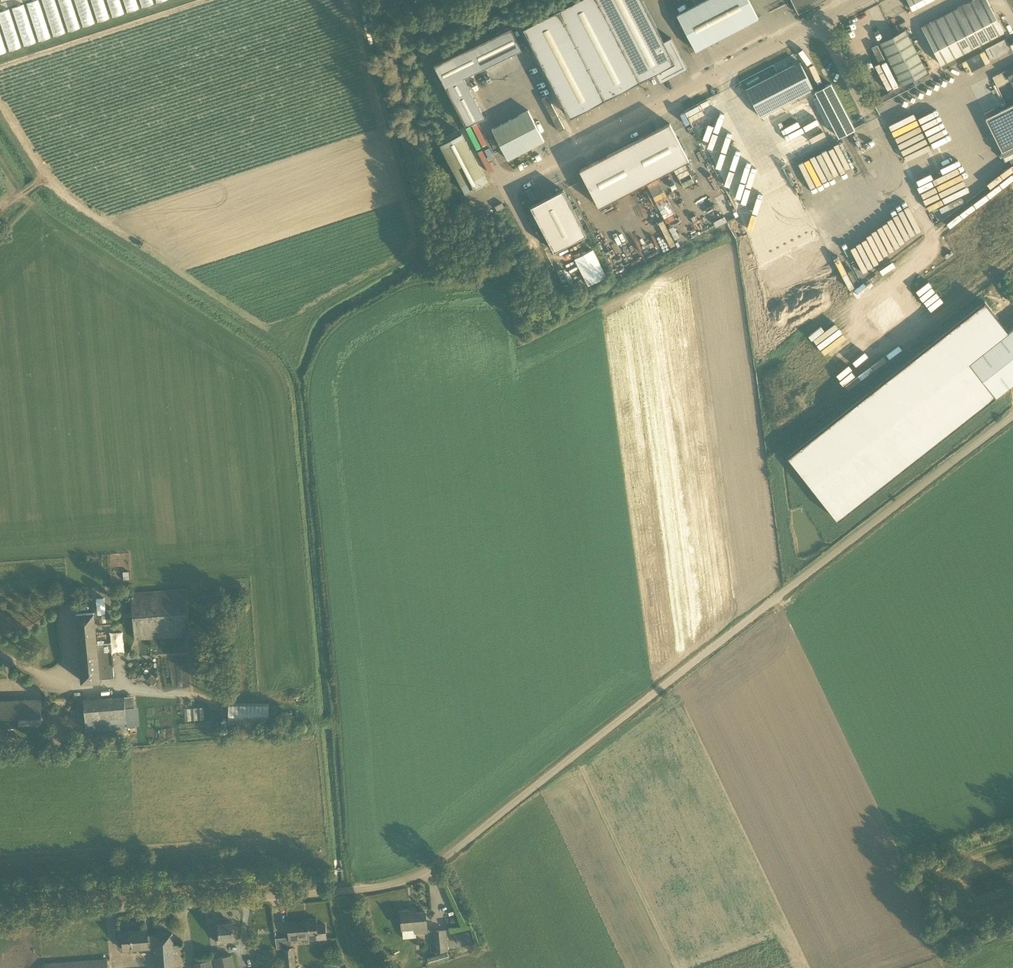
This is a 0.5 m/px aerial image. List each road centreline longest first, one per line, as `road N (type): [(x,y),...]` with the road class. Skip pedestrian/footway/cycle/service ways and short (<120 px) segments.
road 1 (unclassified): [(0,913),(333,892),(412,878),(1012,416)]
road 2 (unclassified): [(503,185),(823,20)]

